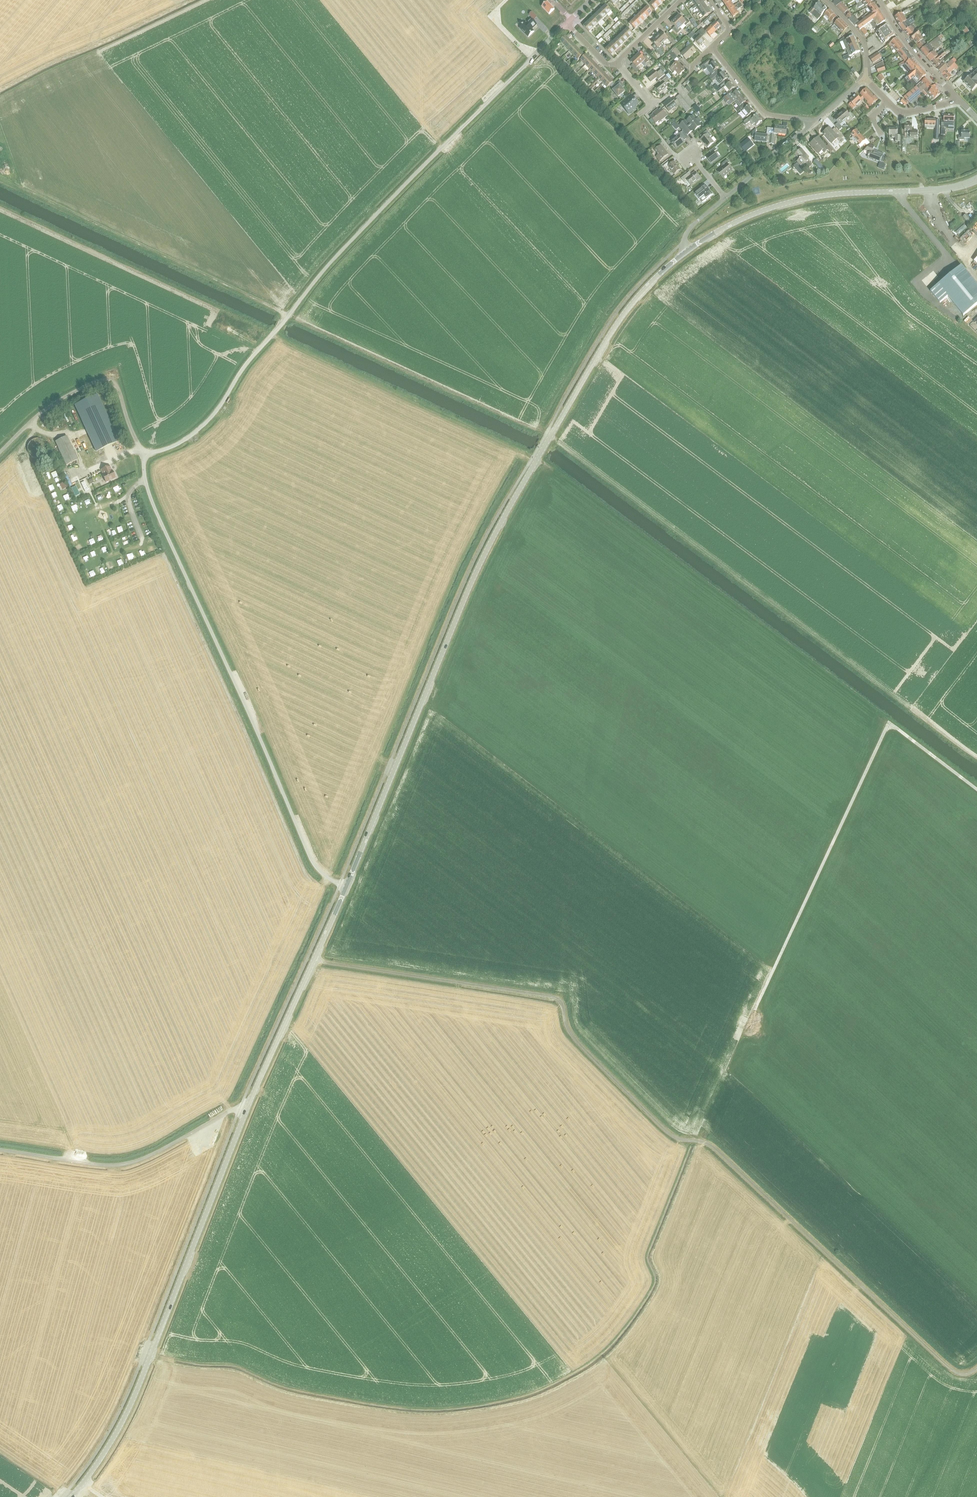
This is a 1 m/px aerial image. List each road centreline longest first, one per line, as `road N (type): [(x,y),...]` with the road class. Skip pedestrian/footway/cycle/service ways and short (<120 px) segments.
road 1 (unclassified): [(976,1369),(951,1370),(711,1146),(665,1131),(571,1035),(558,1000),(313,961)]
road 2 (tertiary): [(346,887),(505,515),(617,322),(687,251)]
road 3 (unclassified): [(145,453),(172,447),(209,420),(337,255),(540,50)]
road 4 (unclassified): [(346,887),(309,855),(152,502),(145,453)]
road 5 (tertiary): [(71,1496),(130,1405),(246,1112)]
road 6 (track): [(288,317),(14,186)]
road 7 (tertiary): [(687,251),(735,222),(797,201),(976,179)]
road 8 (unclassified): [(246,1112),(234,1109),(125,1164),(0,1150)]
road 9 (track): [(0,453),(50,406),(103,381),(118,390),(136,441)]
road 10 (tertiary): [(246,1112),(313,961)]
road 11 (residential): [(812,124),(762,114),(712,47)]

